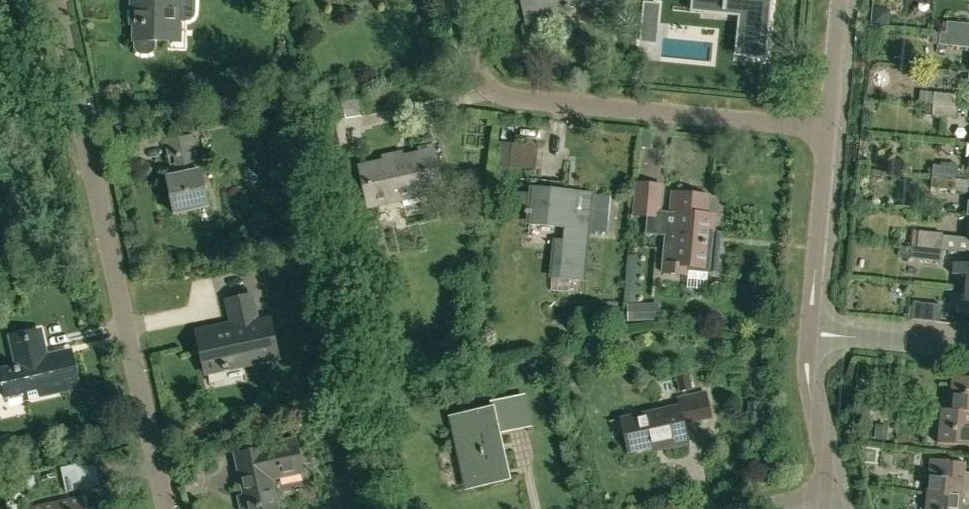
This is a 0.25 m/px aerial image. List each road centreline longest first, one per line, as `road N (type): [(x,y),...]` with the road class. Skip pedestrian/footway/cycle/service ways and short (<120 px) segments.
road 1 (residential): [(166,508),(57,0)]
road 2 (residential): [(832,124),(477,94),(460,0)]
road 3 (residential): [(810,328),(832,124)]
road 4 (residential): [(834,495),(811,377),(810,328)]
road 5 (residential): [(968,342),(810,328)]
road 6 (residential): [(832,124),(844,0)]

